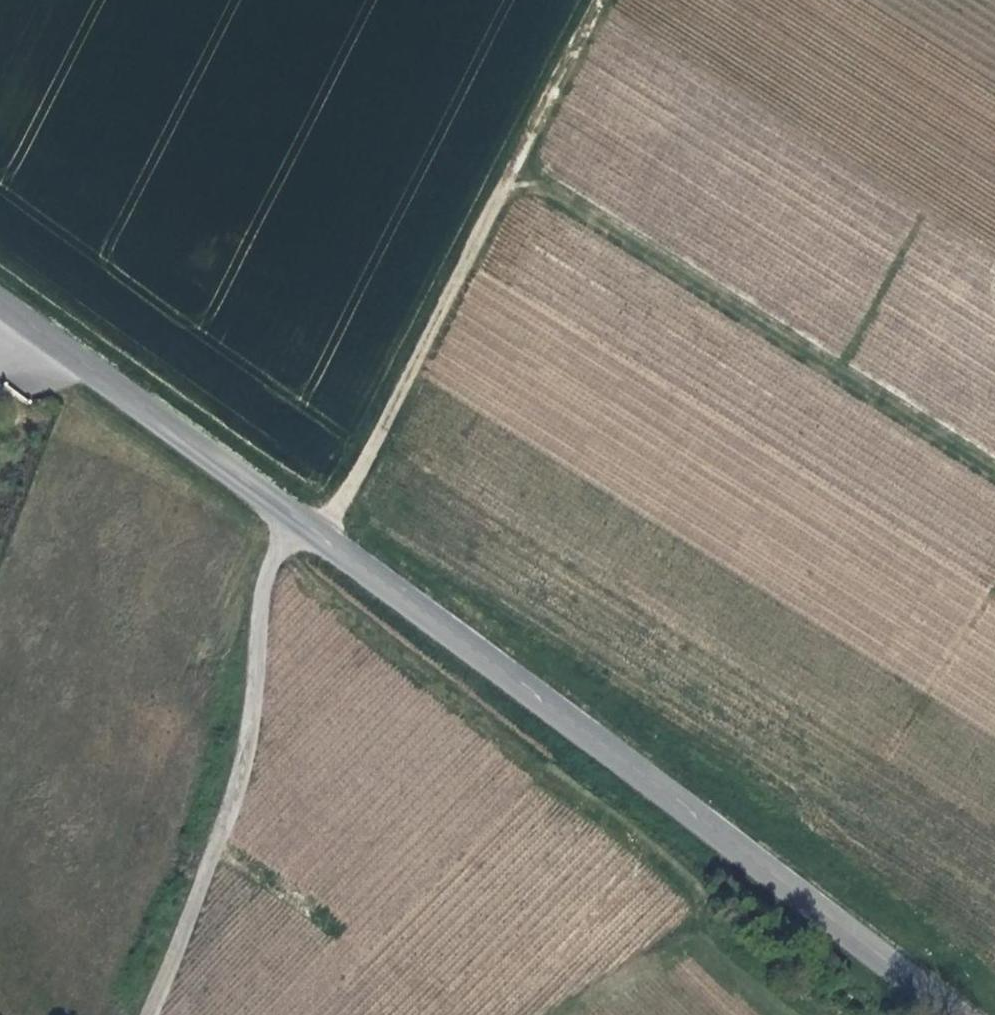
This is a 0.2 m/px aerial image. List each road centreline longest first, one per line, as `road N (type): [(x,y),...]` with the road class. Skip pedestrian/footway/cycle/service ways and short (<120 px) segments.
road 1 (tertiary): [(0,302),(956,1014)]
road 2 (track): [(325,539),(605,0)]
road 3 (track): [(521,164),(994,473)]
road 4 (track): [(292,517),(265,587),(238,792),(147,1014)]
road 5 (track): [(558,1014),(692,932),(795,1014)]

